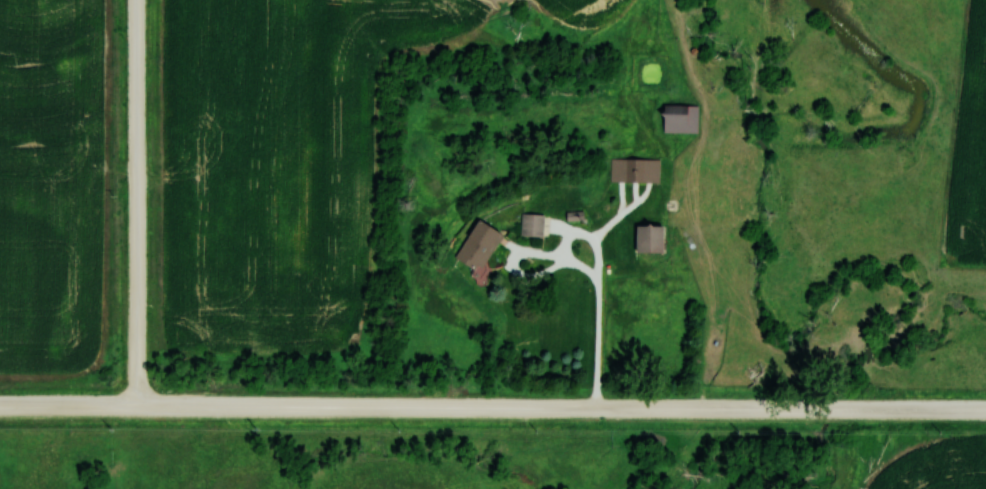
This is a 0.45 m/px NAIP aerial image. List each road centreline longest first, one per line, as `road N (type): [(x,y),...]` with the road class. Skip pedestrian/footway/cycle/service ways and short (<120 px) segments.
road 1 (residential): [(985,410),(0,407)]
road 2 (residential): [(138,407),(139,0)]

